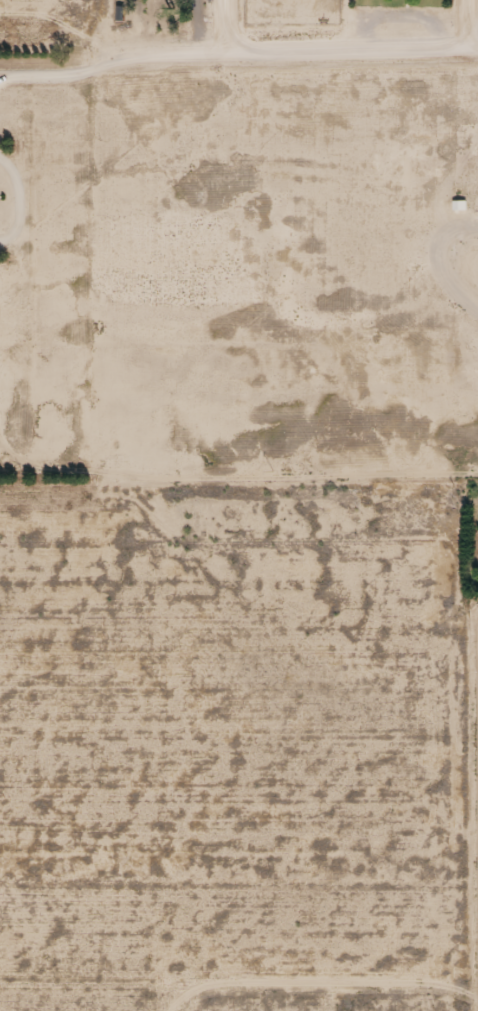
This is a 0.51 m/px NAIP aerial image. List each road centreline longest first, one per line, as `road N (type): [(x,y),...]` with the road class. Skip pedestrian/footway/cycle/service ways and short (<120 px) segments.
road 1 (residential): [(224,47),(477,44)]

